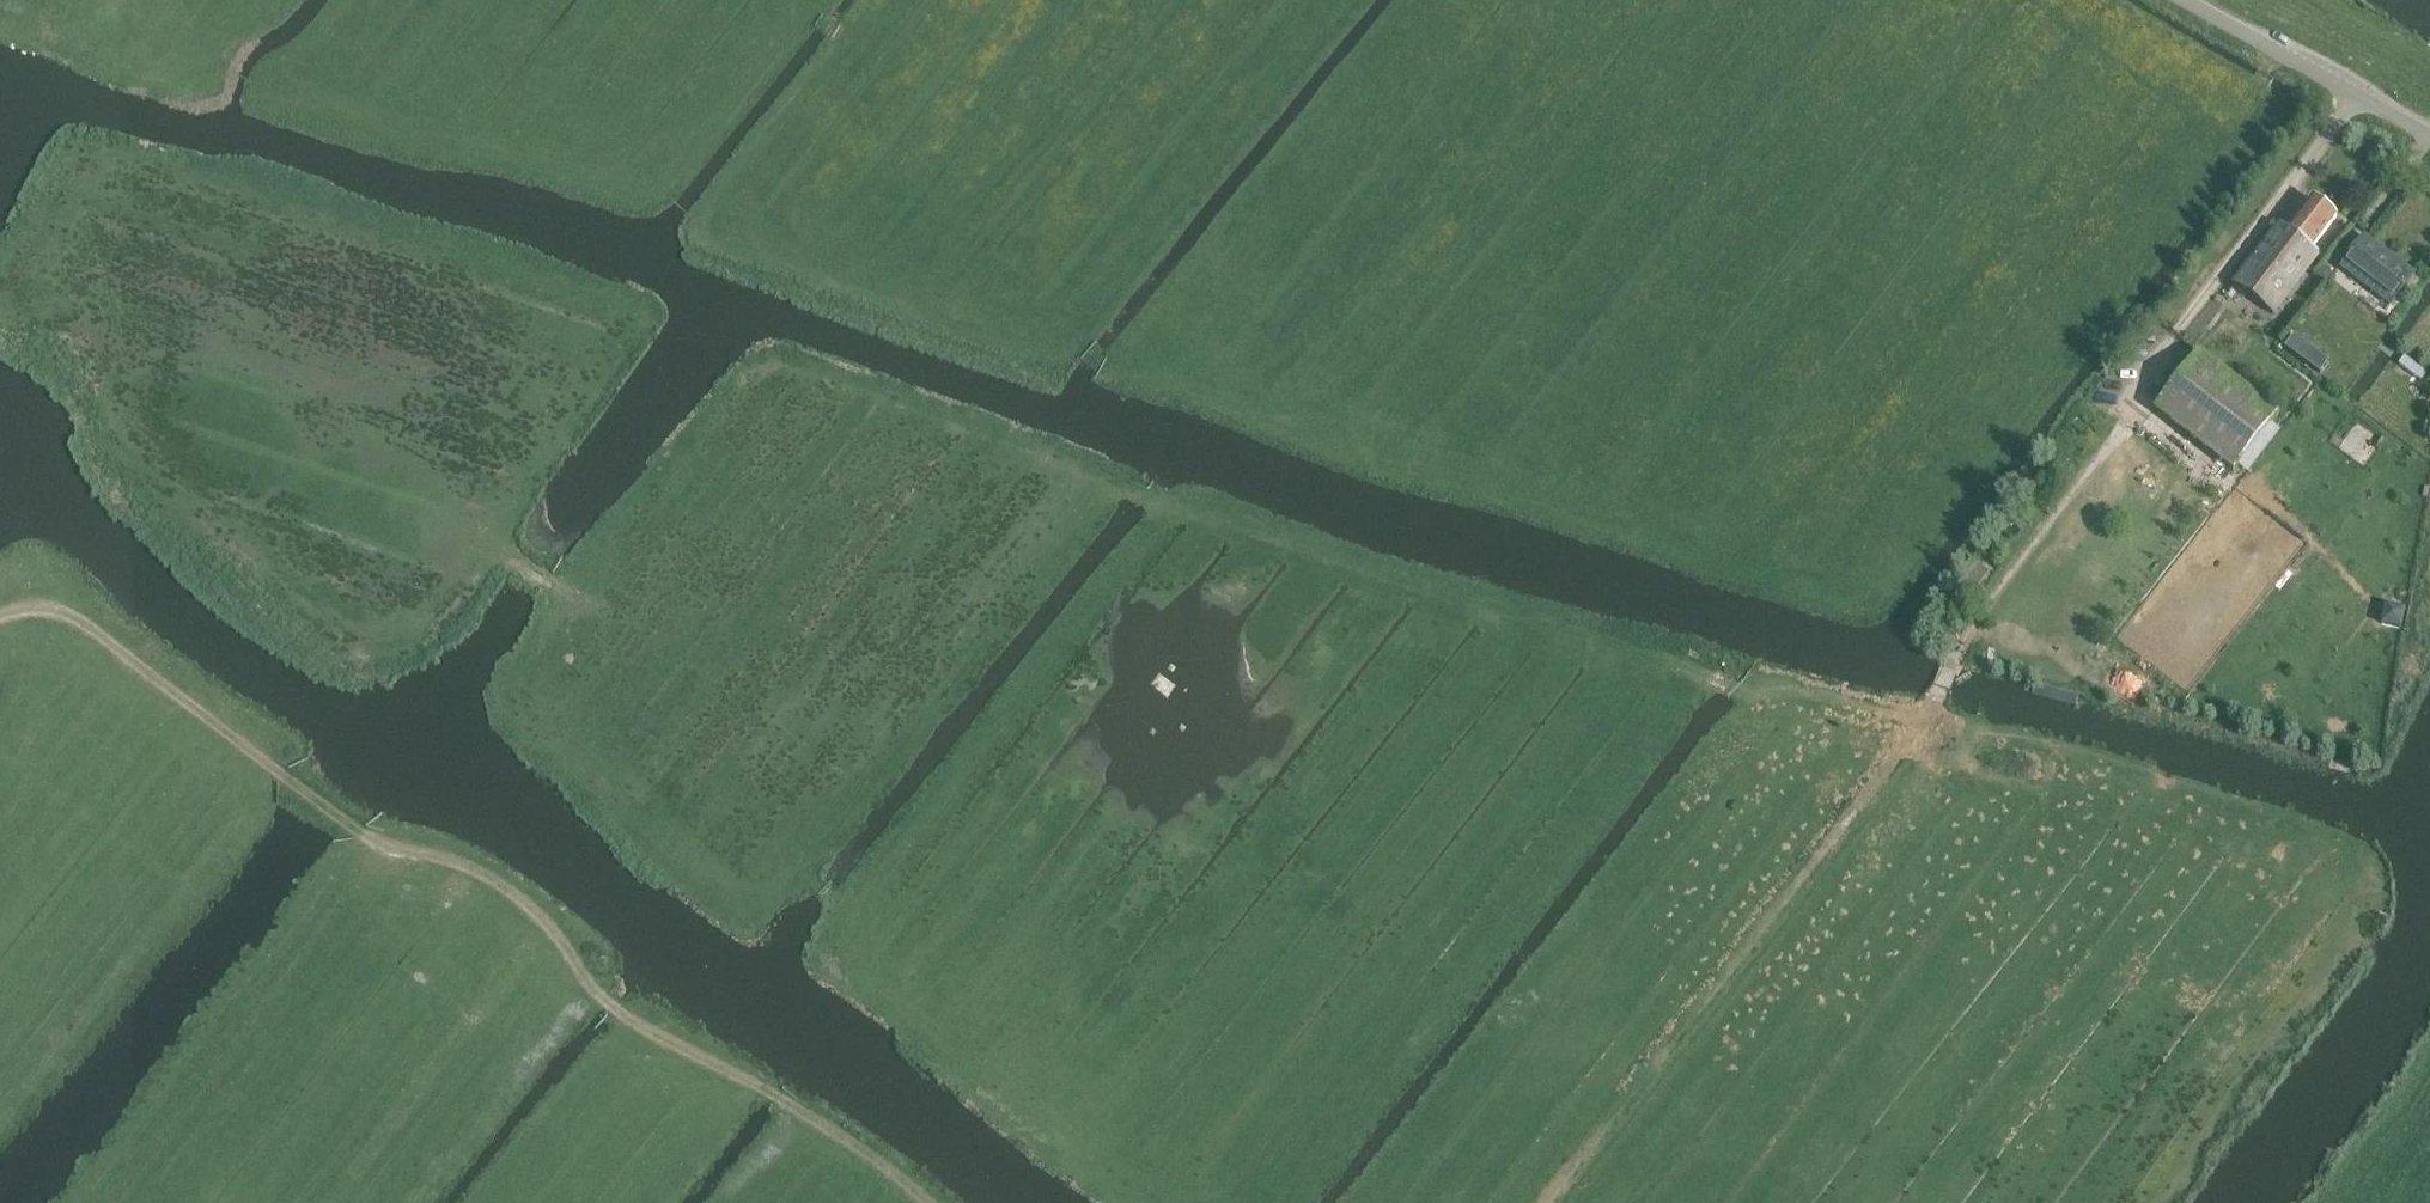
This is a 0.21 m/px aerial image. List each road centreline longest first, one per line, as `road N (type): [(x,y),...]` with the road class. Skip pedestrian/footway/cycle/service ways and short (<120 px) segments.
road 1 (track): [(926,1202),(866,1151),(628,1018),(591,985),(557,926),(457,858),(380,847),(60,615),(0,619)]
road 2 (tertiary): [(2429,133),(2190,0)]

